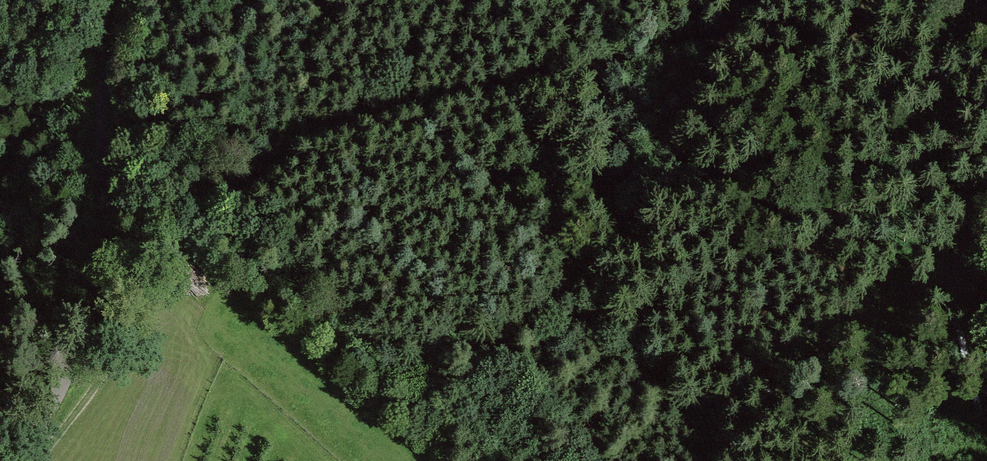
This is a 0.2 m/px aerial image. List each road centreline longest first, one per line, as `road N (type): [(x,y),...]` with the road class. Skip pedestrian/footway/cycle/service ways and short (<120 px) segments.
road 1 (track): [(986,68),(801,44),(692,42),(579,66),(284,158),(228,196),(185,244),(94,389),(60,432),(40,431)]
road 2 (track): [(28,460),(100,299),(108,248),(98,151),(113,0)]
road 3 (track): [(986,159),(959,272),(986,363)]

